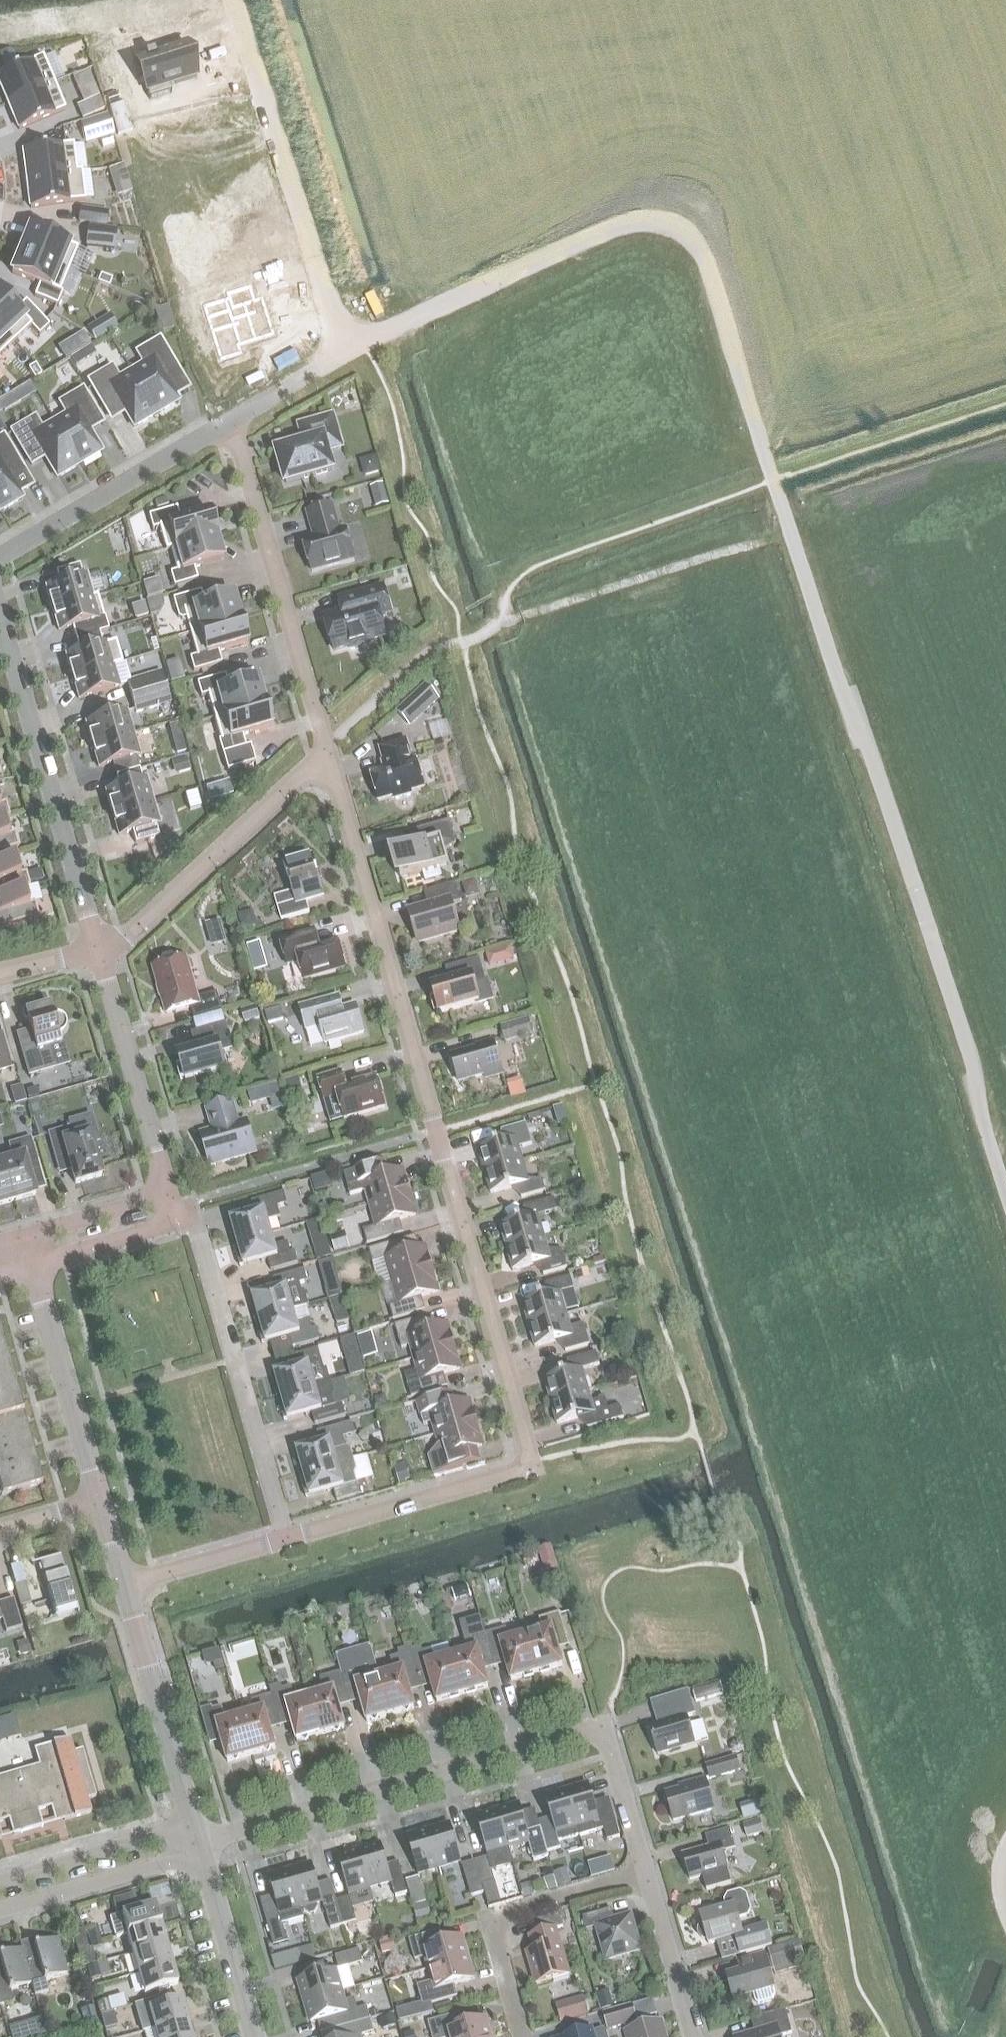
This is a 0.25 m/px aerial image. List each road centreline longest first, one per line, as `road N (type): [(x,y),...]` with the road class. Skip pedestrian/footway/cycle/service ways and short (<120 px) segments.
road 1 (residential): [(288,1538),(512,1473),(530,1456),(325,750)]
road 2 (residential): [(652,1886),(611,1751),(589,1732),(200,1840)]
road 3 (residential): [(236,0),(347,351)]
road 4 (residential): [(99,954),(0,621)]
road 5 (residential): [(325,750),(230,422)]
road 6 (residential): [(288,1538),(193,1219)]
road 7 (residential): [(99,954),(325,750)]
road 8 (unclassified): [(200,1840),(126,1584)]
road 9 (residential): [(0,556),(230,422)]
road 10 (residential): [(529,2036),(512,1969),(516,1920),(652,1886)]
road 11 (residential): [(164,1194),(99,954)]
road 12 (unclassified): [(101,1497),(34,1262)]
road 13 (residential): [(0,1915),(161,1869),(200,1840)]
road 14 (residential): [(200,1840),(150,1843),(0,1884)]
road 15 (unclassified): [(256,2036),(200,1840)]
road 16 (residential): [(126,1584),(288,1538)]
road 17 (residential): [(34,1262),(193,1219)]
road 18 (residential): [(694,2036),(652,1886)]
road 19 (residential): [(164,1194),(26,1233)]
road 20 (residential): [(230,422),(347,351)]

